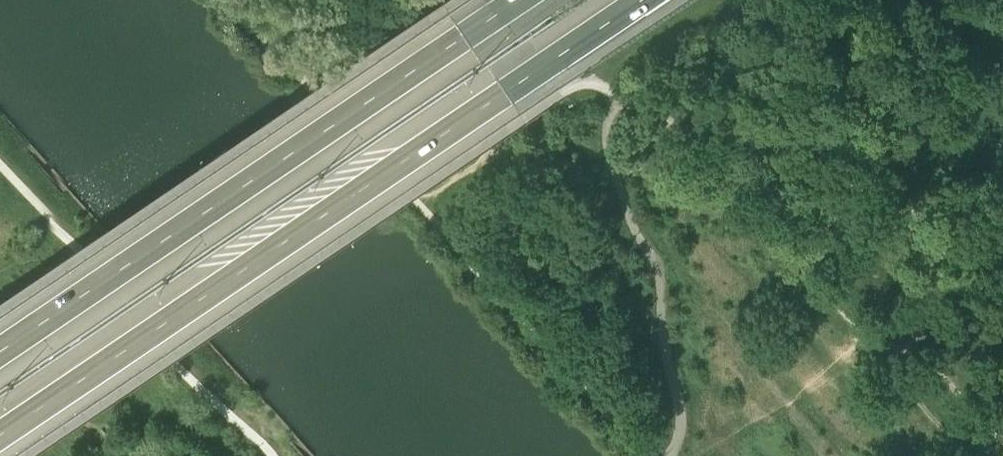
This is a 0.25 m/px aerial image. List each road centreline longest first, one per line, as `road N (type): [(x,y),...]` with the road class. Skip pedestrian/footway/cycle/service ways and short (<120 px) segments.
road 1 (motorway): [(0,417),(640,0)]
road 2 (motorway): [(517,0),(0,339)]
road 3 (track): [(656,110),(716,187),(765,225),(839,306),(962,455)]
road 4 (track): [(839,306),(876,336),(905,346),(1002,439)]

